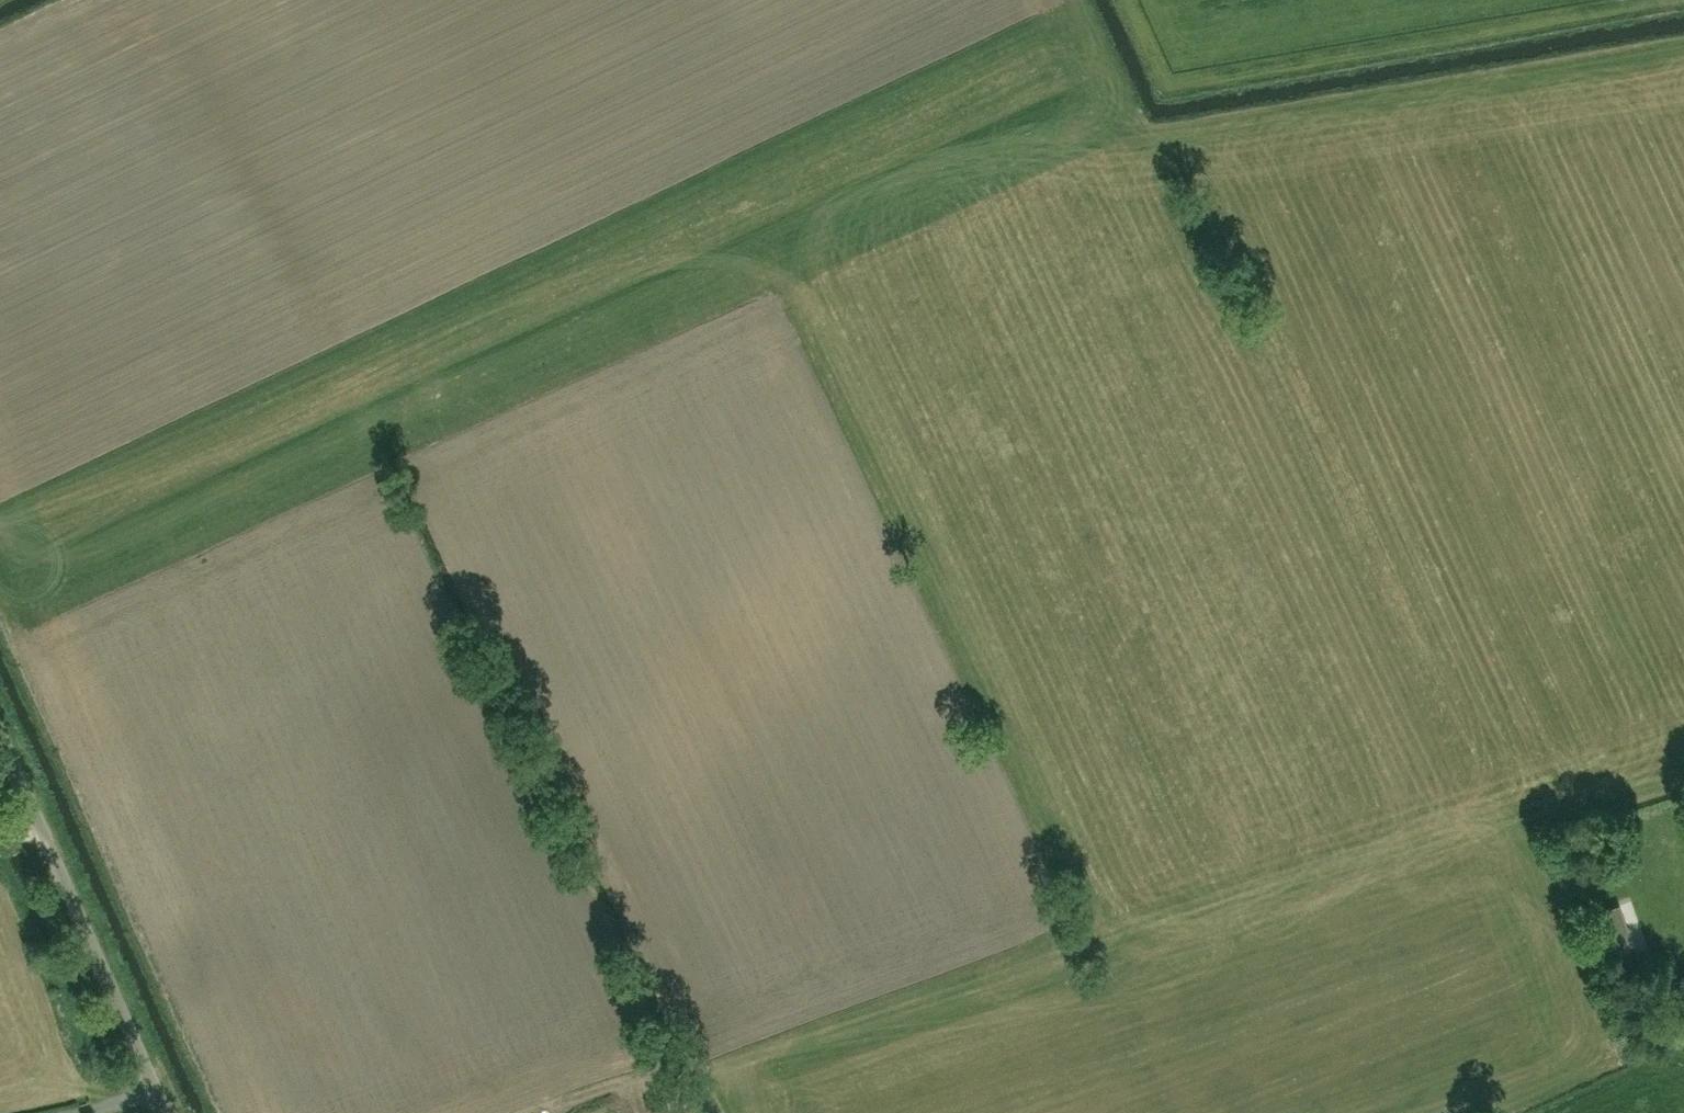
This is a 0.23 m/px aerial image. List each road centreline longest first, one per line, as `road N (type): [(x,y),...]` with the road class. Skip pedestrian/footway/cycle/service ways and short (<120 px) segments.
road 1 (unclassified): [(164,1112),(0,741)]

